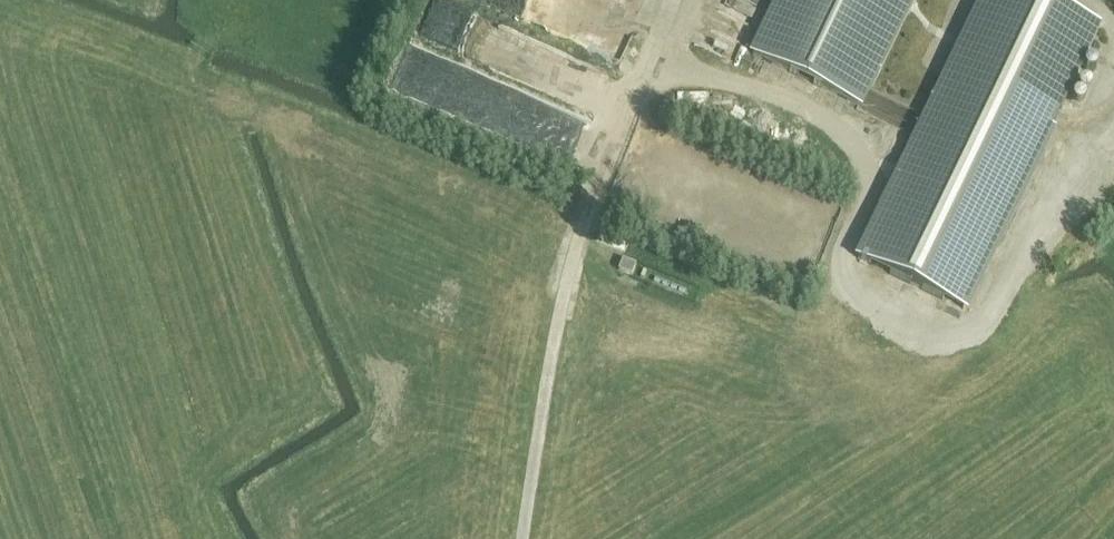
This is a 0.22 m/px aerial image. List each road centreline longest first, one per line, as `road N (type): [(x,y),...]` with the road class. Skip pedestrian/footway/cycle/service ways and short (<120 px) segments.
road 1 (track): [(527,538),(575,269),(683,0)]

